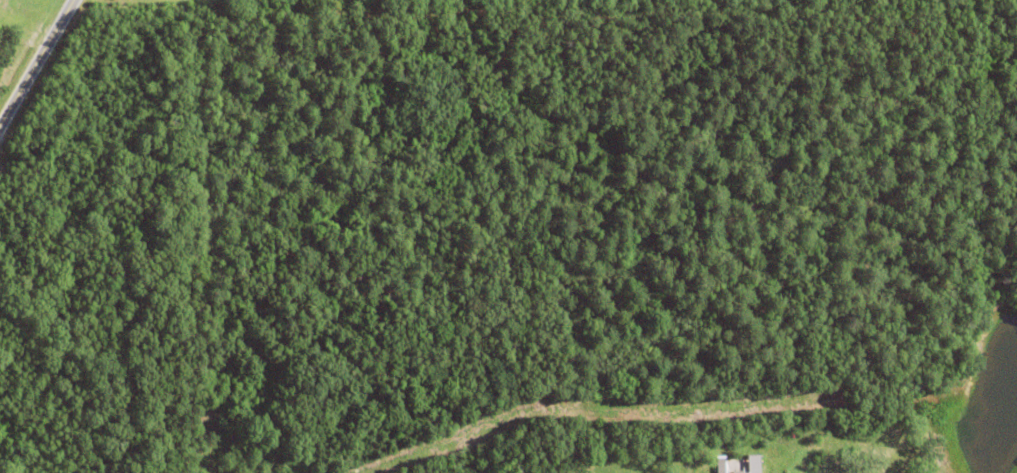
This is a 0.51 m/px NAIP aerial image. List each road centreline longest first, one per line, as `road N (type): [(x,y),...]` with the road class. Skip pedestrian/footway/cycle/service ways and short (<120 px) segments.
road 1 (tertiary): [(0,128),(74,0)]

